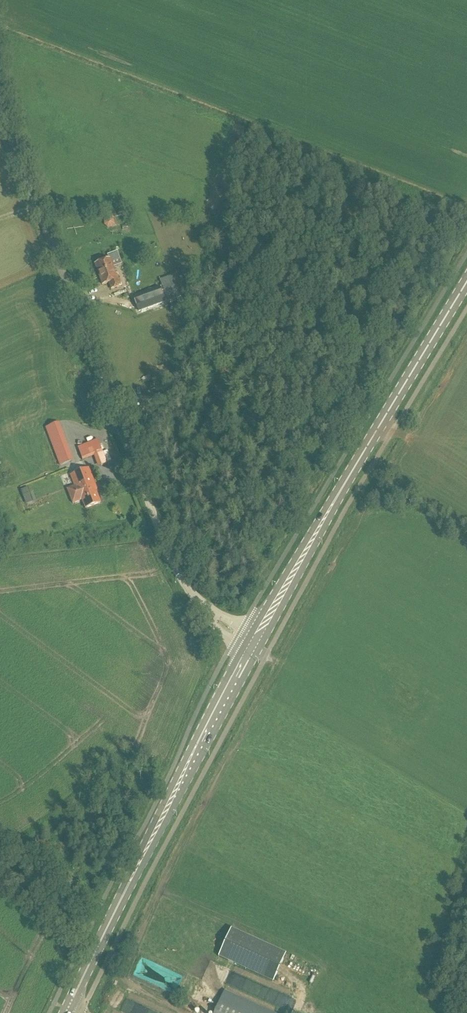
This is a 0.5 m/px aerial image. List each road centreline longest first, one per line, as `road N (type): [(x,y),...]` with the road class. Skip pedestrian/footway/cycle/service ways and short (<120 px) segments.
road 1 (unclassified): [(250,644),(195,599),(158,540),(0,115)]
road 2 (secondary): [(250,644),(466,283)]
road 3 (secondary): [(66,1010),(250,644)]

